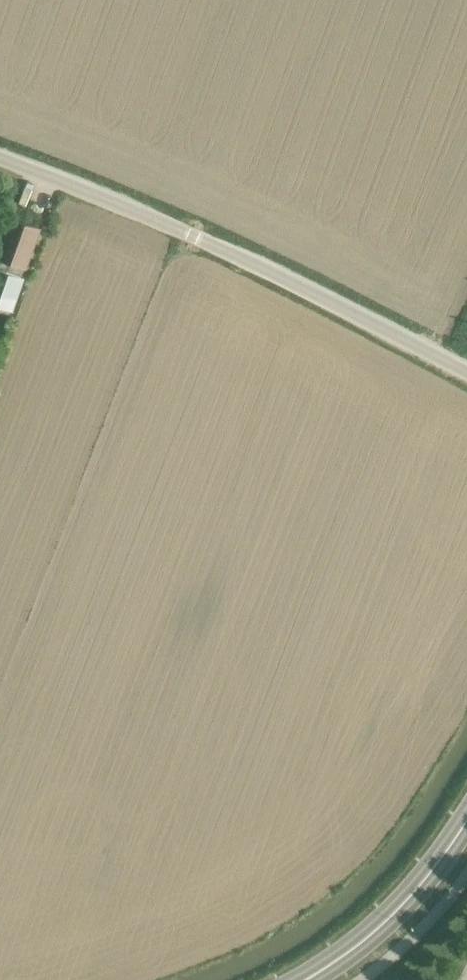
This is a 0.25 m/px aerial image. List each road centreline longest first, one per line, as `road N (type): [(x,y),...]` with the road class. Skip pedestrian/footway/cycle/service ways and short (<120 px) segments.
road 1 (unclassified): [(466,371),(193,235),(0,158)]
road 2 (secondary): [(466,823),(417,891),(361,947),(312,979)]

